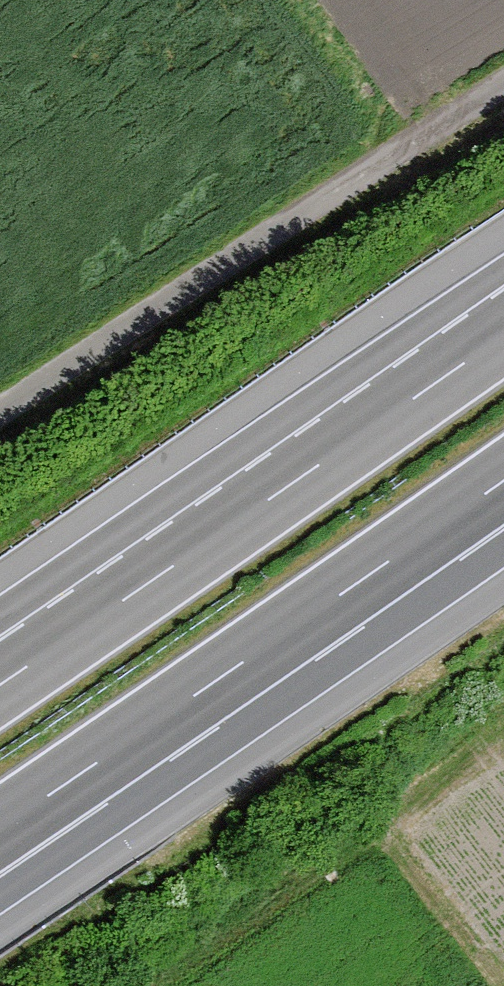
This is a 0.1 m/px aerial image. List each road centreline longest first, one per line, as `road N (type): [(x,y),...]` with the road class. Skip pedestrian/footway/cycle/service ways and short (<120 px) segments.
road 1 (motorway): [(503,334),(0,684)]
road 2 (track): [(503,85),(0,412)]
road 3 (motorway): [(86,770),(503,480)]

